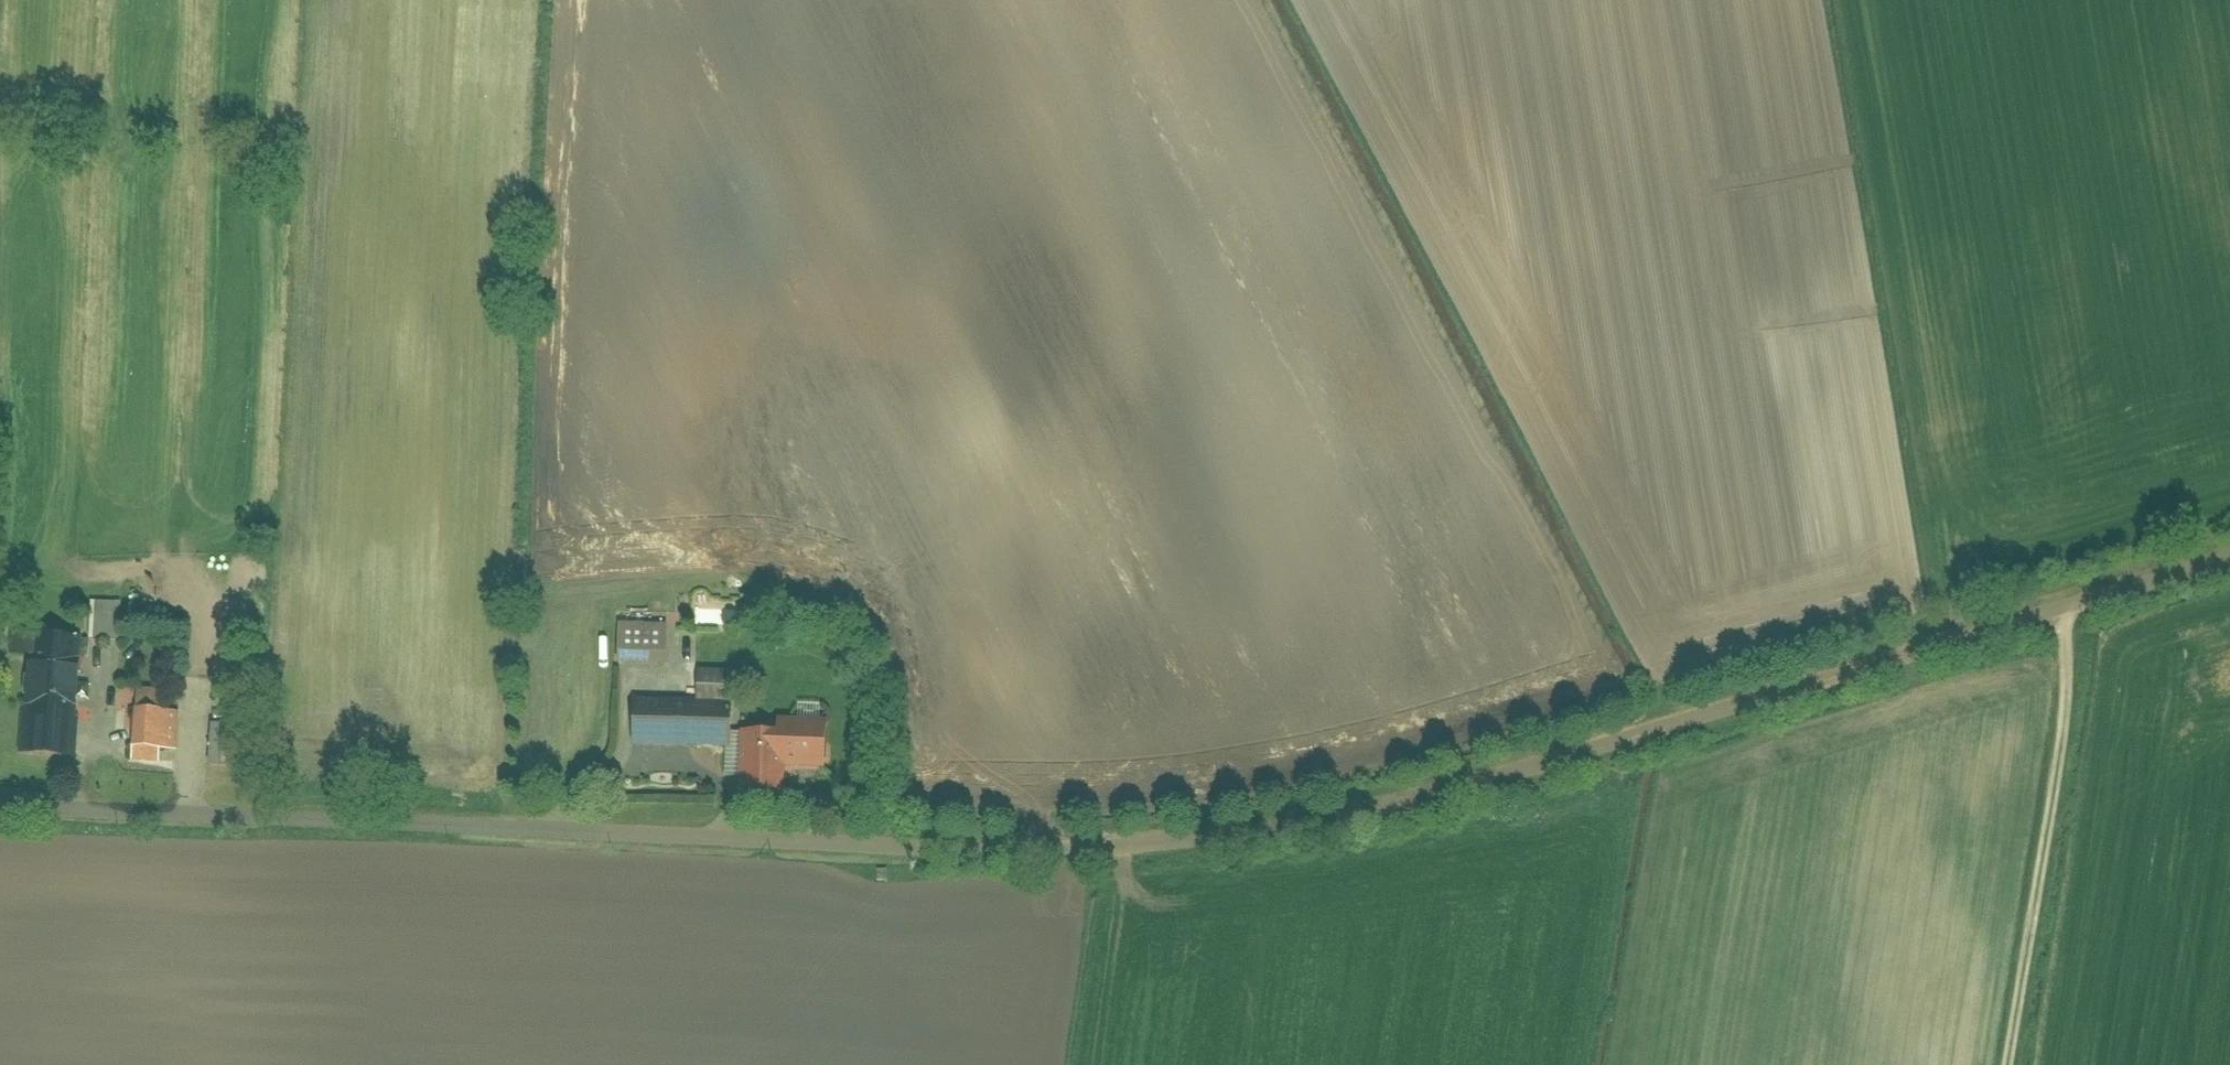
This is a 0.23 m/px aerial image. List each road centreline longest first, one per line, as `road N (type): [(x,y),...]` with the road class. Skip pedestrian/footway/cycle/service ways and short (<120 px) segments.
road 1 (unclassified): [(2229,558),(1458,788),(1204,837),(962,848),(0,808)]

